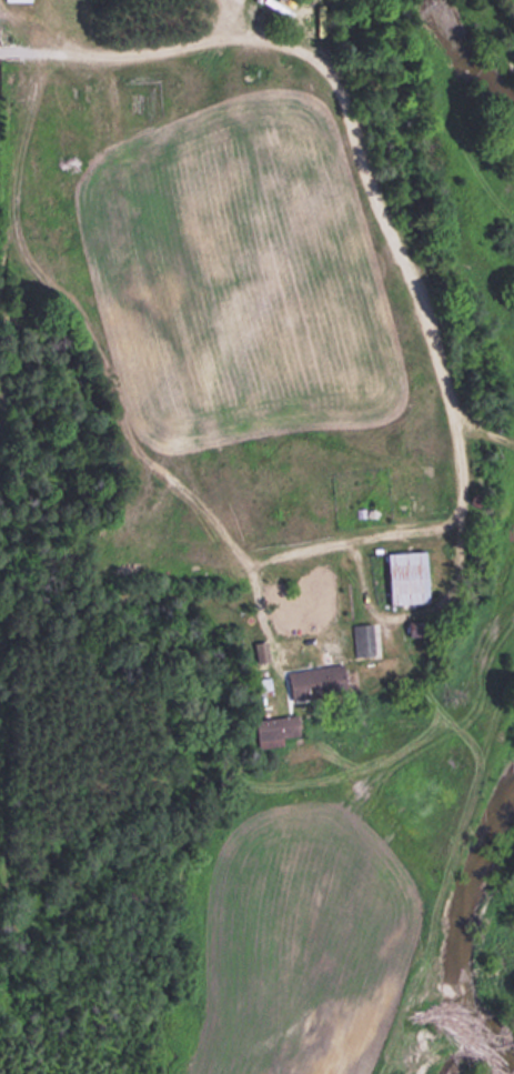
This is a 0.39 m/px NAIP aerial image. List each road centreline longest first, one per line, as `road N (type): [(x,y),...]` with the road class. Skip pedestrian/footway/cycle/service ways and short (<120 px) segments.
road 1 (residential): [(253,594),(188,403),(135,318),(115,231),(56,119),(0,65)]

